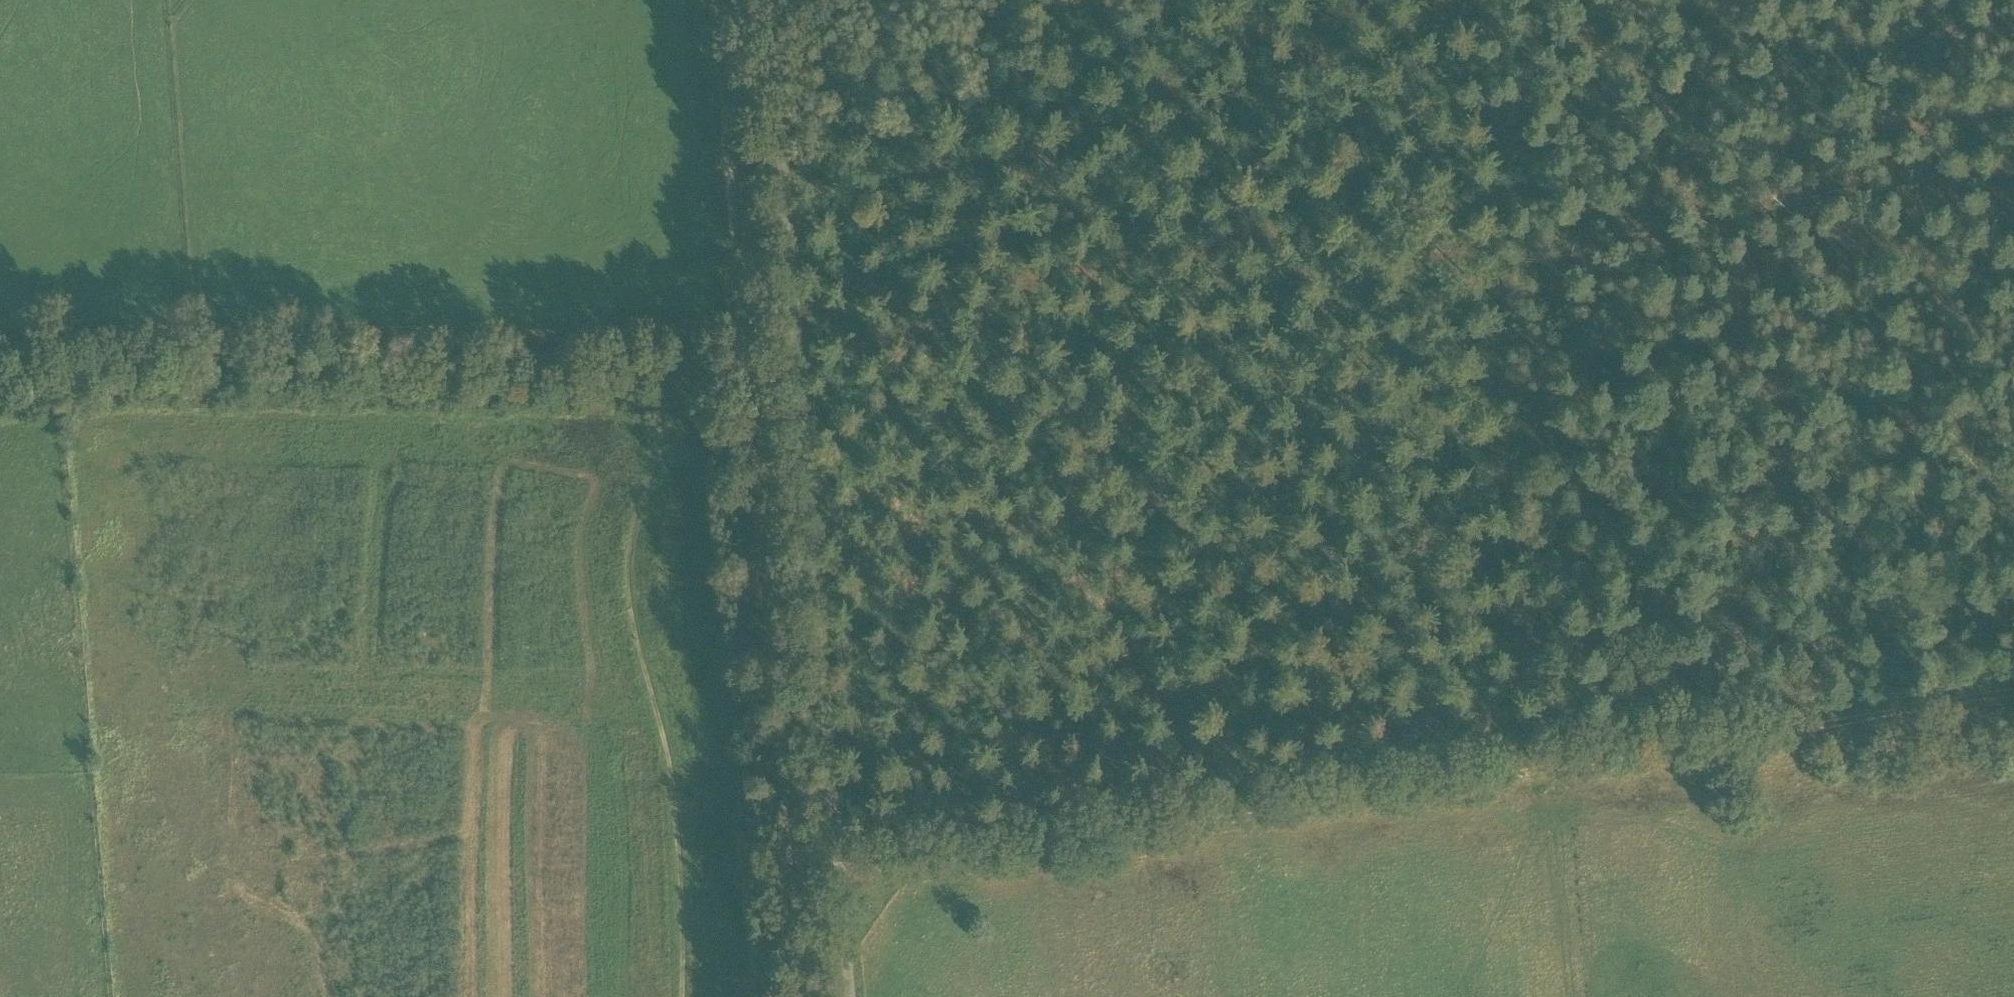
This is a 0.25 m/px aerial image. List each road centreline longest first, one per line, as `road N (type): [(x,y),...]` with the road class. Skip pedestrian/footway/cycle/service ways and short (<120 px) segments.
road 1 (track): [(2013,696),(839,877)]
road 2 (track): [(739,325),(0,340)]
road 3 (track): [(793,313),(839,877)]
road 4 (track): [(785,884),(744,369)]
road 5 (track): [(739,325),(714,0)]
road 6 (track): [(839,877),(849,996)]

